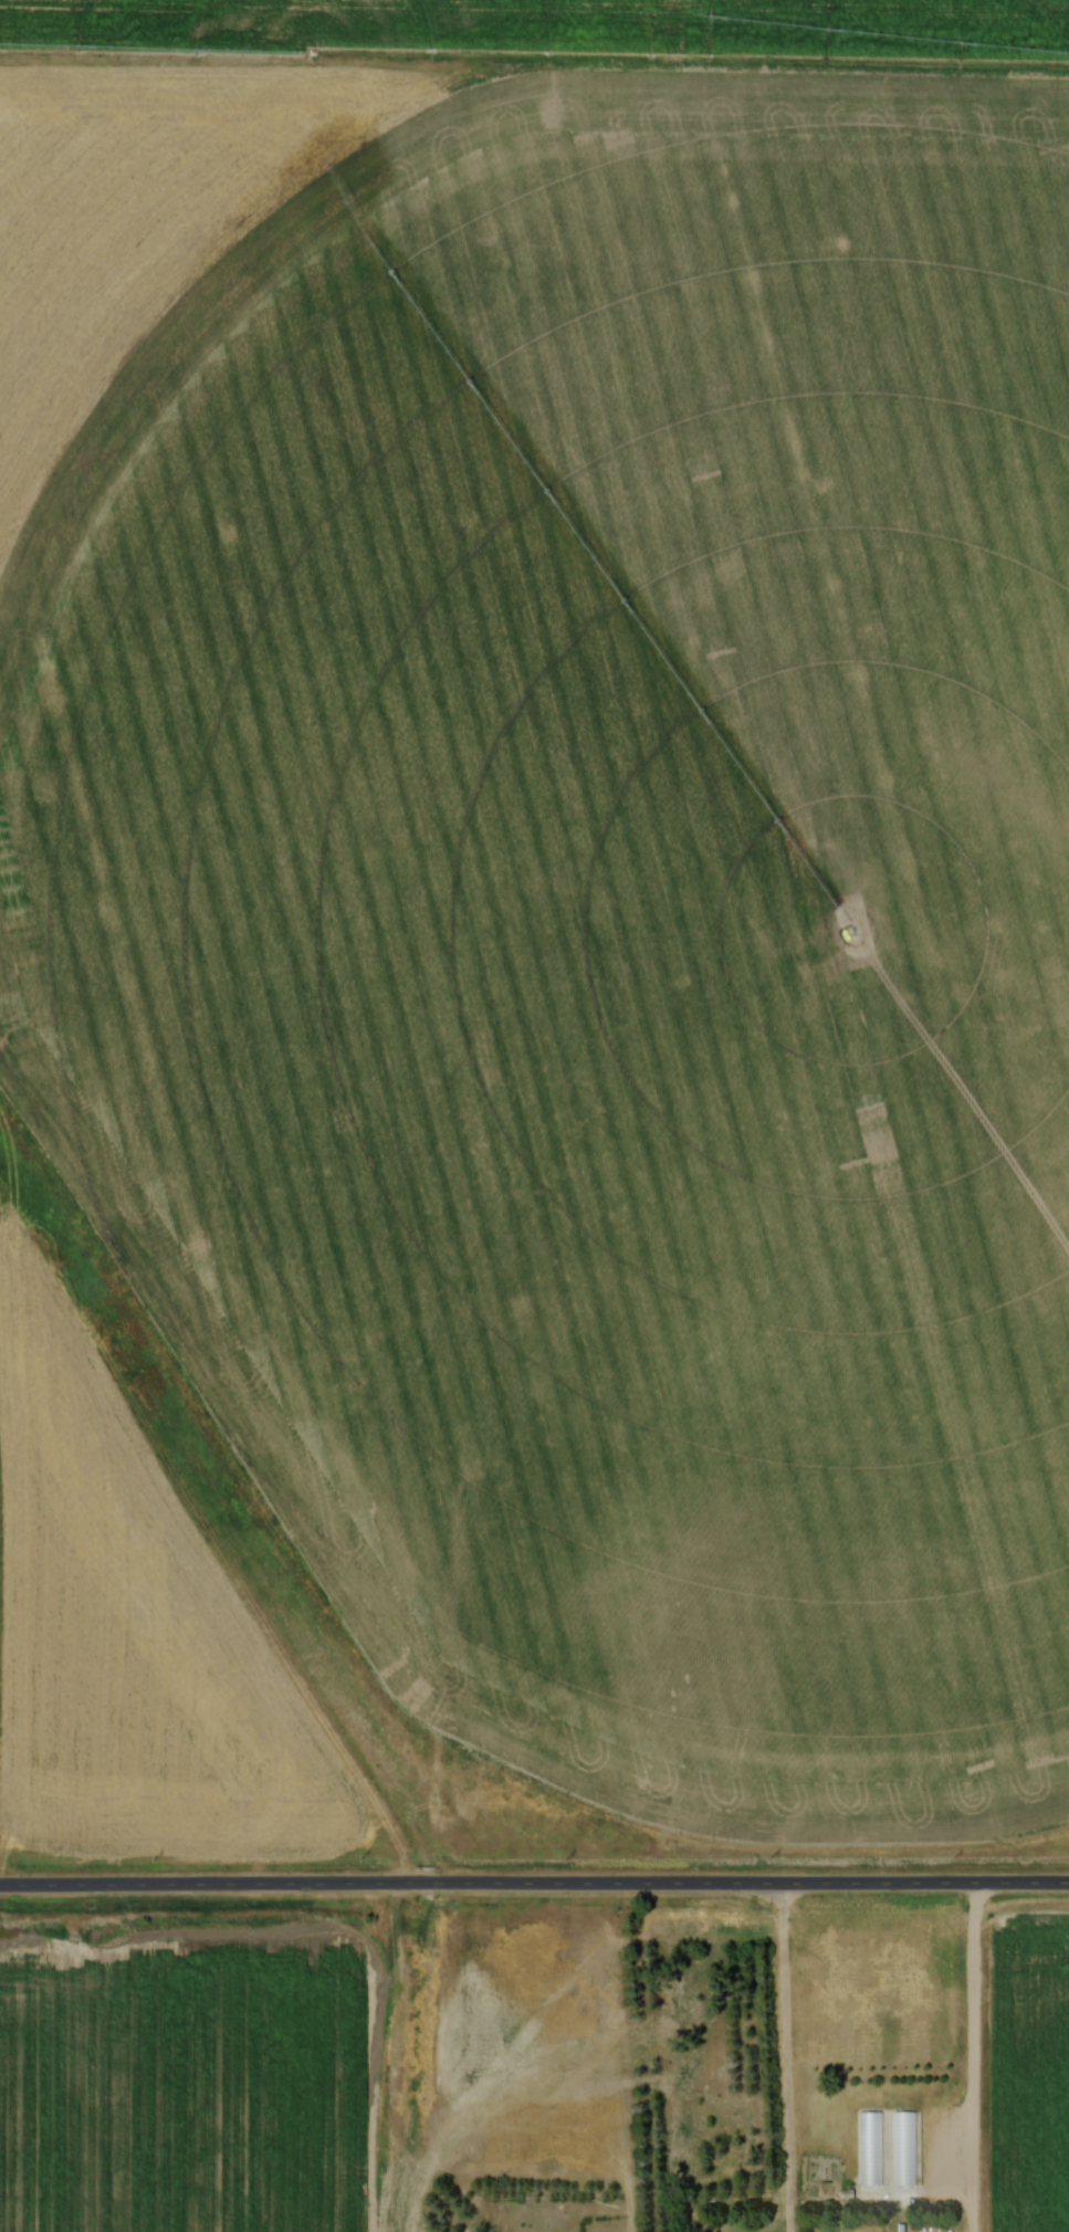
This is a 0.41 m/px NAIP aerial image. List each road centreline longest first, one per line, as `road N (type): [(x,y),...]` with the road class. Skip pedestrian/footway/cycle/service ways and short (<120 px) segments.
road 1 (tertiary): [(1068,1882),(0,1885)]

